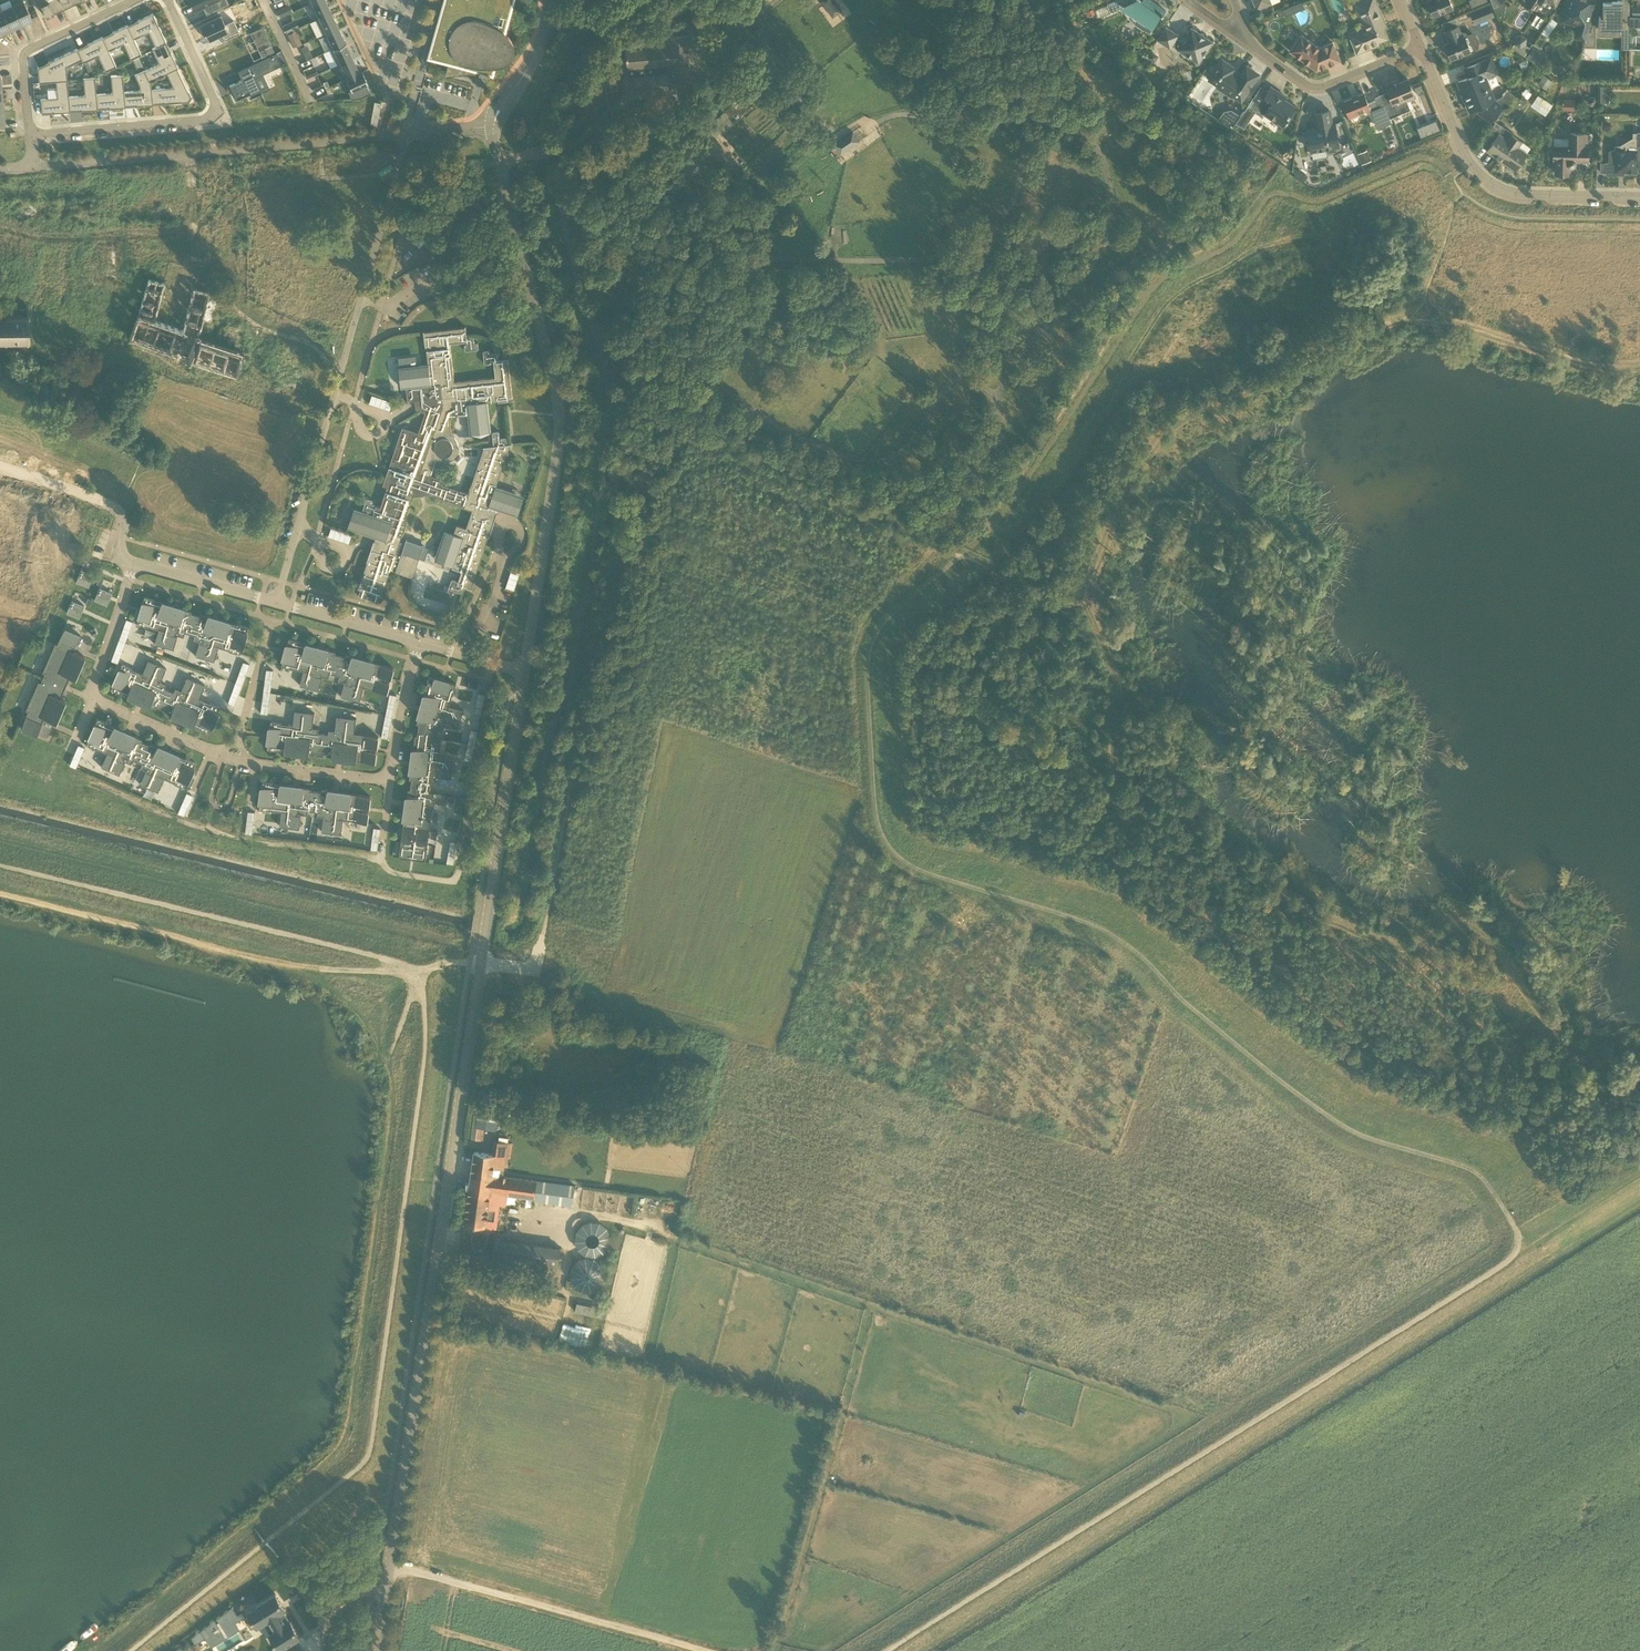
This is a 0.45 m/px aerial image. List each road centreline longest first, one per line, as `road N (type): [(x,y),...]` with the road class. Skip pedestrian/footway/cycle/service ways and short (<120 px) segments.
road 1 (unclassified): [(375,1650),(481,964)]
road 2 (residential): [(525,672),(558,401),(492,127)]
road 3 (residential): [(277,603),(407,136)]
road 4 (track): [(1210,352),(1129,385),(1056,492),(1002,528),(986,518),(983,505),(991,399)]
road 5 (residential): [(384,859),(224,838),(75,776)]
road 6 (track): [(388,1565),(695,1650)]
road 7 (residential): [(1639,198),(1524,198),(1496,188),(1473,168),(1421,50)]
road 8 (residential): [(168,0),(209,92),(209,115),(30,136)]
road 9 (residential): [(191,153),(407,136)]
road 10 (residential): [(30,136),(26,52),(140,0)]
road 11 (residential): [(1421,50),(1315,88),(1248,43)]
road 12 (residential): [(496,863),(525,672)]
road 13 (residential): [(481,964),(532,963),(562,830)]
road 14 (residential): [(134,564),(122,548),(125,532),(115,508),(0,467)]
road 15 (residential): [(170,318),(188,249),(191,153)]
road 16 (residential): [(33,169),(191,153)]
road 17 (residential): [(390,780),(234,761)]
road 18 (residential): [(234,761),(94,699)]
road 19 (residential): [(277,603),(134,564)]
road 20 (residential): [(419,642),(277,603)]
road 21 (residential): [(234,761),(271,621)]
road 22 (residential): [(492,127),(546,38),(552,0)]
road 23 (residential): [(390,780),(419,642)]
road 24 (residential): [(94,699),(134,564)]
road 25 (residential): [(496,863),(464,858),(453,881),(395,872),(384,859)]

